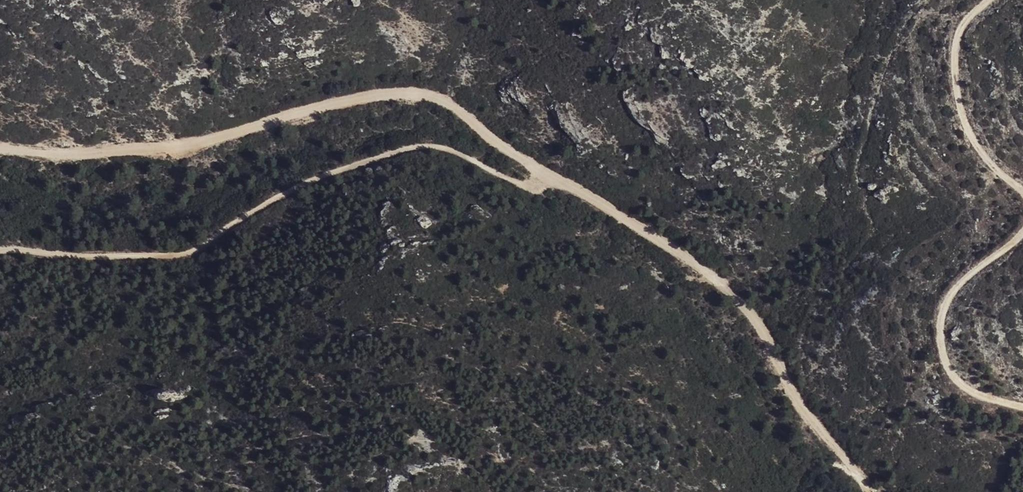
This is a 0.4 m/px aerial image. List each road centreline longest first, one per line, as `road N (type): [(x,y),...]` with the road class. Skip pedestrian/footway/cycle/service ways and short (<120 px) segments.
road 1 (track): [(0,145),(184,143),(357,94),(400,88),(428,94),(502,151),(630,223),(755,324),(785,389),(860,491)]
road 2 (track): [(548,175),(538,185),(514,184),(461,156),(416,148),(290,191),(187,255),(77,259),(0,250)]
road 3 (track): [(1022,408),(970,395),(950,376),(940,347),(942,314),(959,282),(1022,237)]
road 4 (track): [(1022,193),(971,139),(961,104),(958,38),(989,0)]

